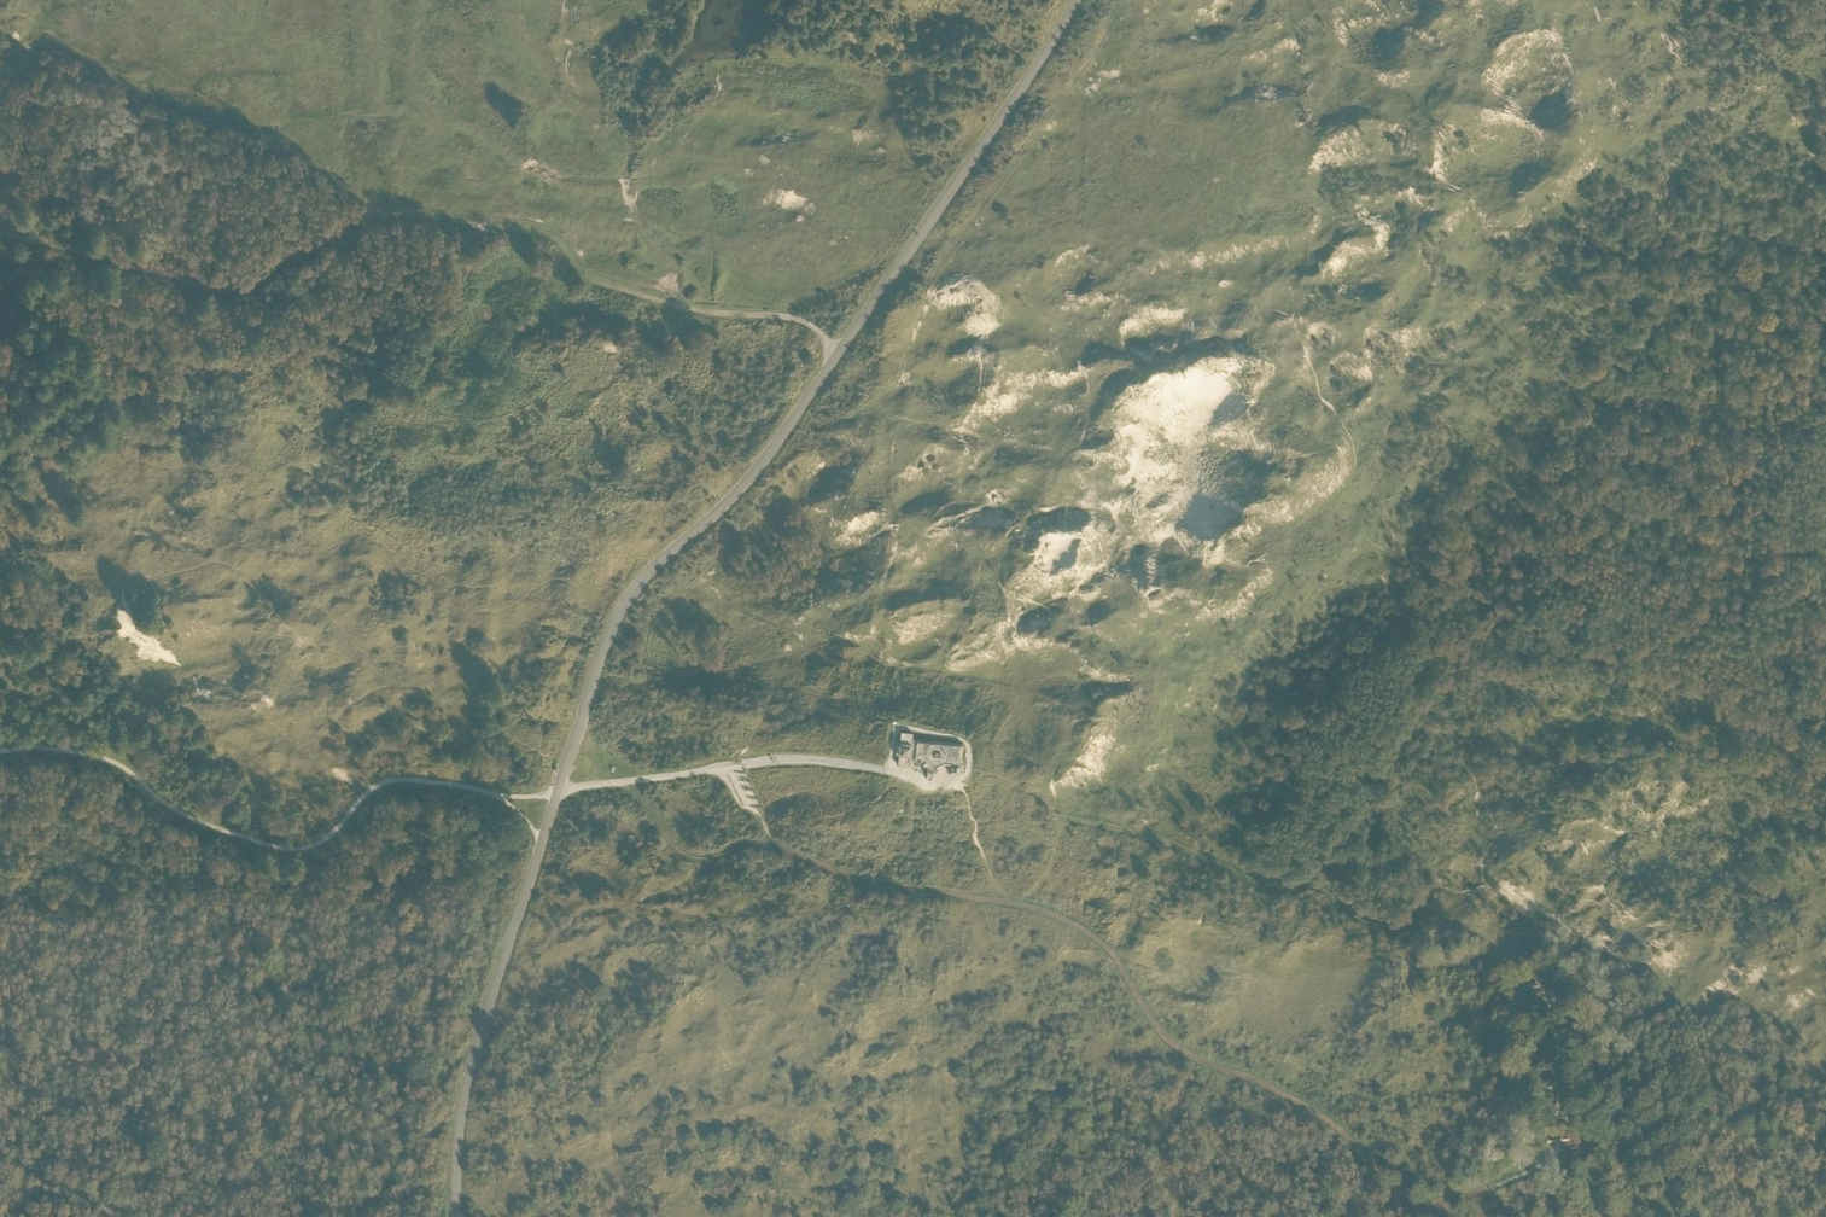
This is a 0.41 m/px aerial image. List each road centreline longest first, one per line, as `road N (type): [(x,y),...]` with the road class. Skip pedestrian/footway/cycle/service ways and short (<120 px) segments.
road 1 (unclassified): [(455,1216),(471,1068),(616,618),(648,572),(764,459),(1076,0)]
road 2 (track): [(622,783),(690,863),(768,842),(867,883),(989,899),(1078,926),(1108,949),(1169,1040),(1338,1128),(1402,1204),(1415,1209)]
road 3 (track): [(120,1216),(0,1162)]

